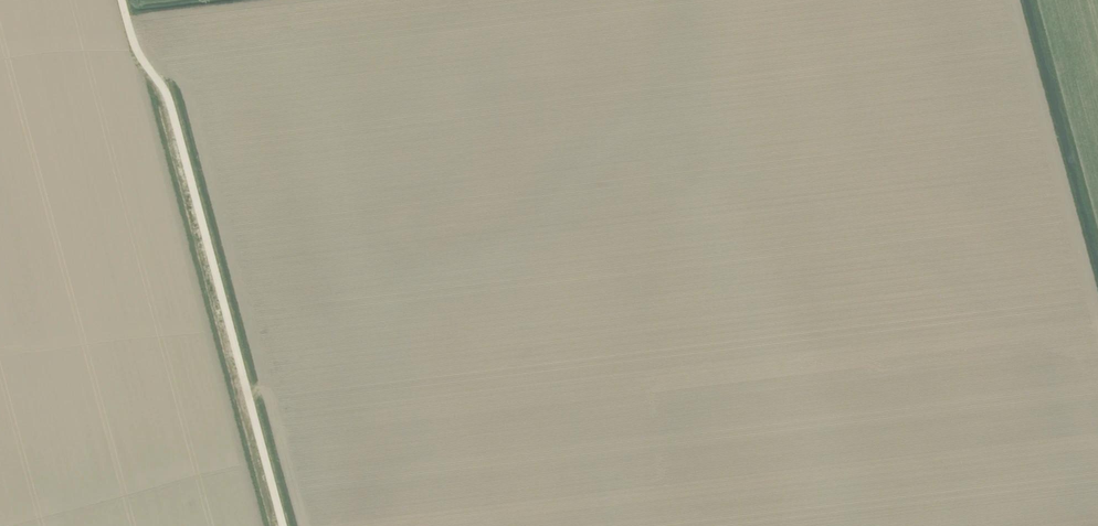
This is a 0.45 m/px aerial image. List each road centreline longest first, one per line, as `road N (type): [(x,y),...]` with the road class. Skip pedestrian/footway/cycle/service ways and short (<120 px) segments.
road 1 (track): [(125,0),(139,57),(167,88),(284,525)]

